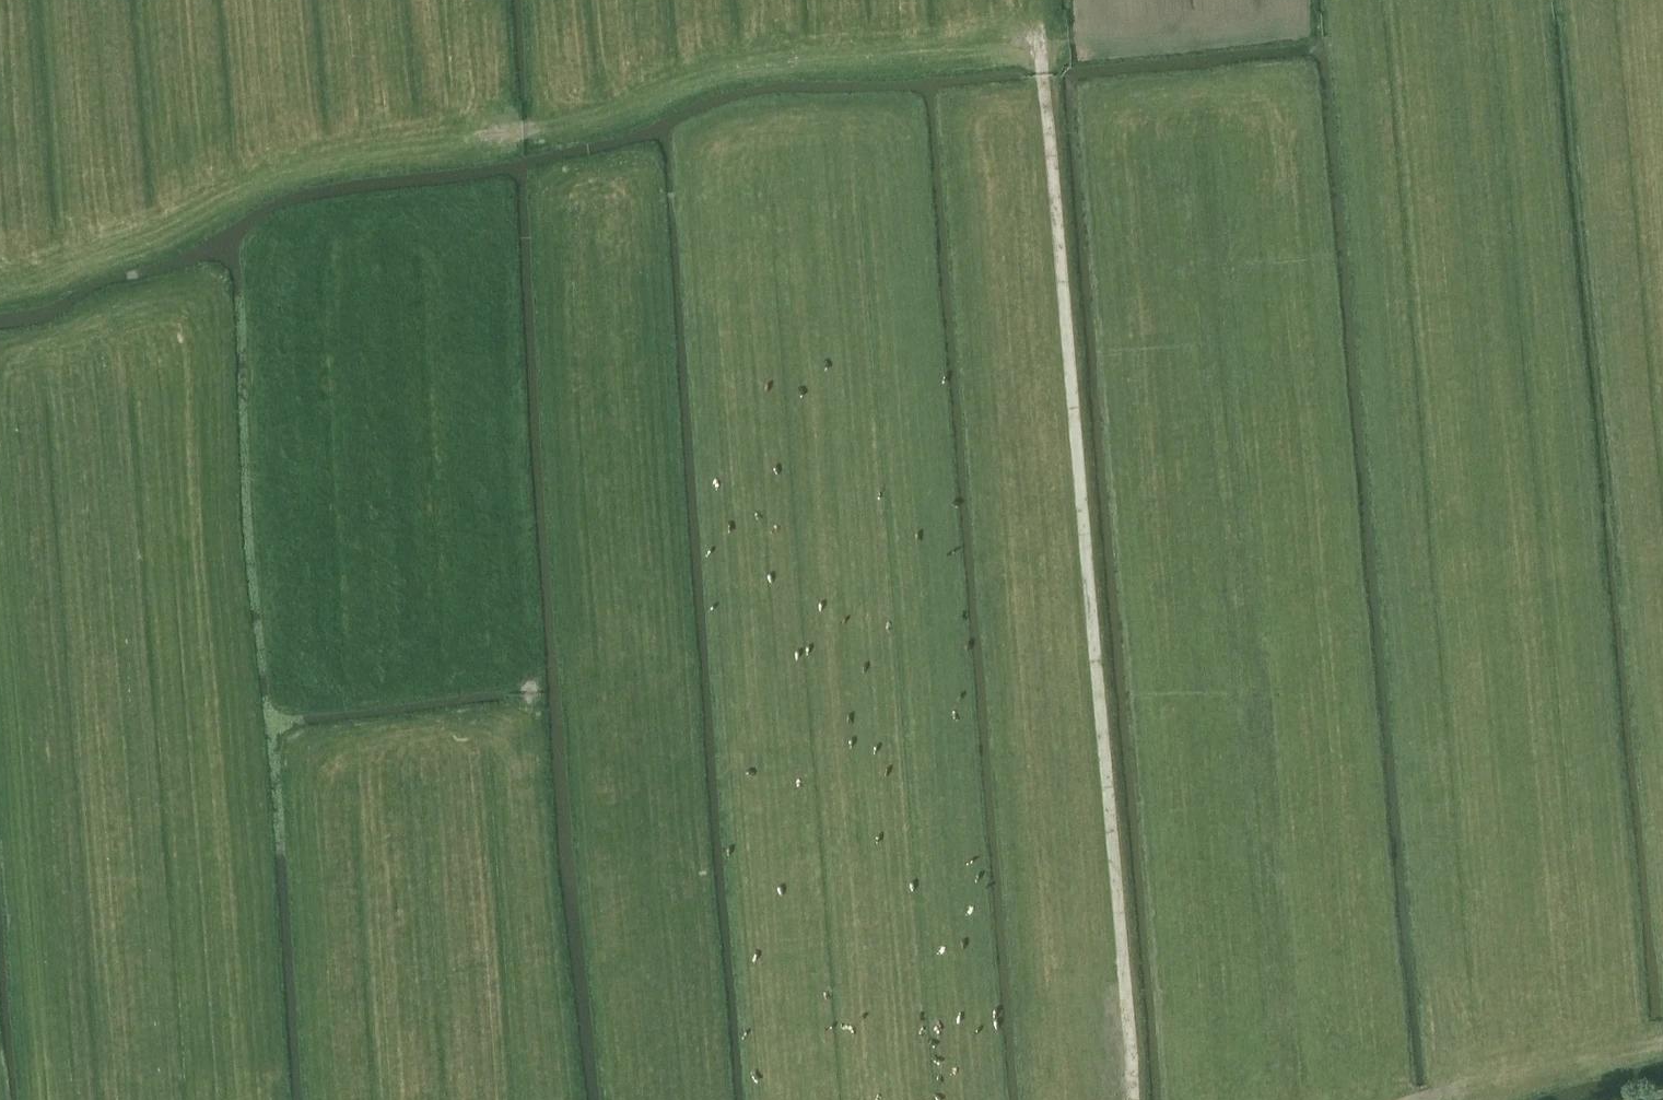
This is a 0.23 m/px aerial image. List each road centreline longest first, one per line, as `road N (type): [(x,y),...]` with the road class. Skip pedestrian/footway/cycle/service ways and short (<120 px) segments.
road 1 (track): [(1040,42),(1132,1099)]

